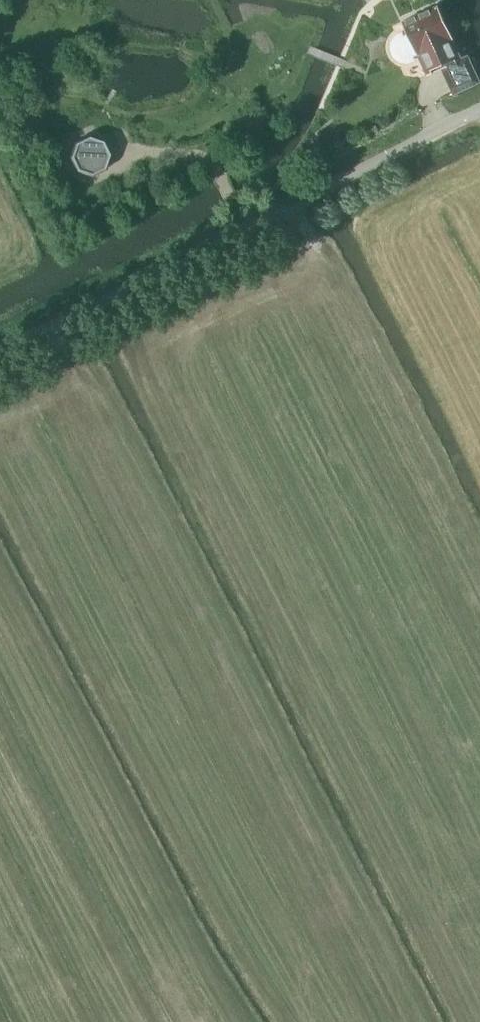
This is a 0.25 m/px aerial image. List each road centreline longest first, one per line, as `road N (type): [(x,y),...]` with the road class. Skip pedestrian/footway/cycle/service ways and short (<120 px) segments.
road 1 (unclassified): [(0,355),(479,108)]

